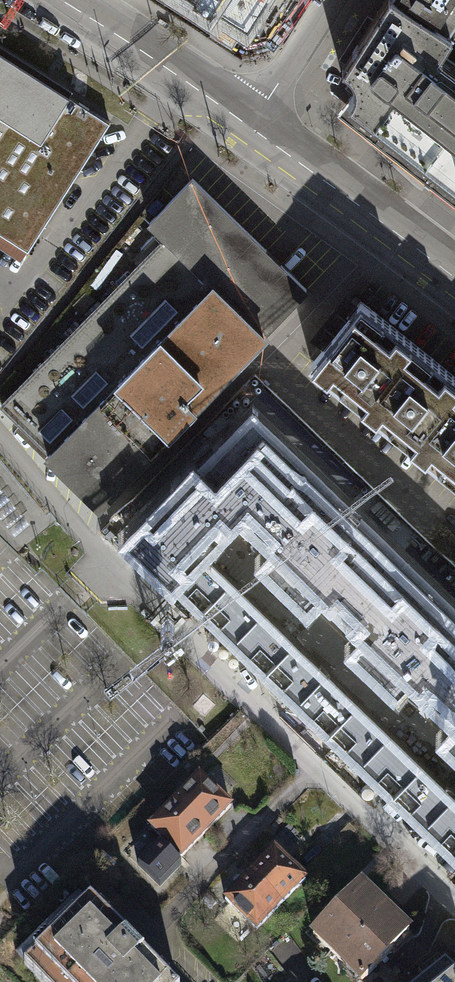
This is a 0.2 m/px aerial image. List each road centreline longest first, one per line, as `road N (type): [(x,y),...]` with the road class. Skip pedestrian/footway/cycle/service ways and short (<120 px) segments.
road 1 (residential): [(112,559),(454,899)]
road 2 (tertiary): [(246,125),(454,279)]
road 3 (tertiary): [(61,0),(246,125)]
road 4 (residential): [(246,125),(331,0)]

